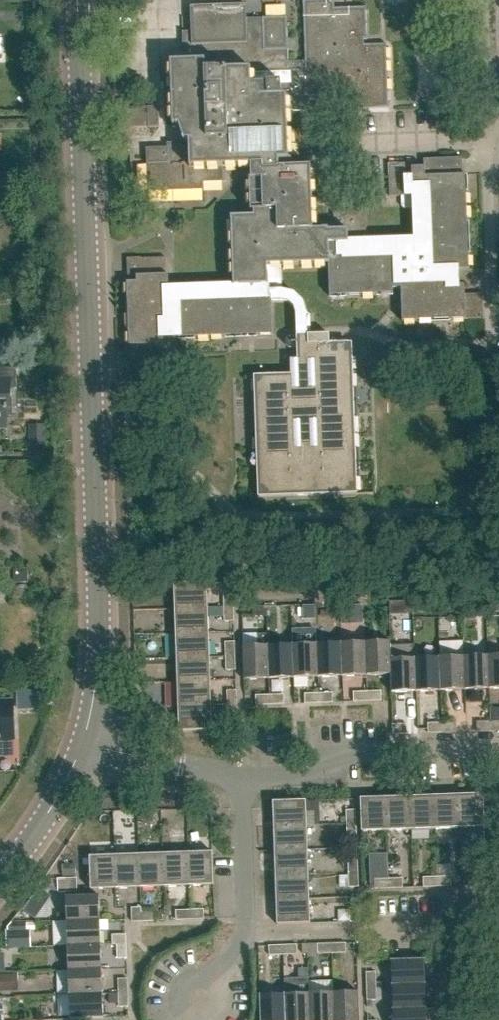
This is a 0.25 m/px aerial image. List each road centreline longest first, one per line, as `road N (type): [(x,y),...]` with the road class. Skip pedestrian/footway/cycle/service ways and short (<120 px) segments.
road 1 (tertiary): [(88,739),(102,682),(81,0)]
road 2 (residential): [(498,744),(351,750),(317,775),(242,779)]
road 3 (residential): [(245,937),(423,932)]
road 4 (tertiary): [(0,876),(61,794),(88,739)]
road 5 (residential): [(242,779),(88,739)]
road 6 (residential): [(245,937),(242,779)]

